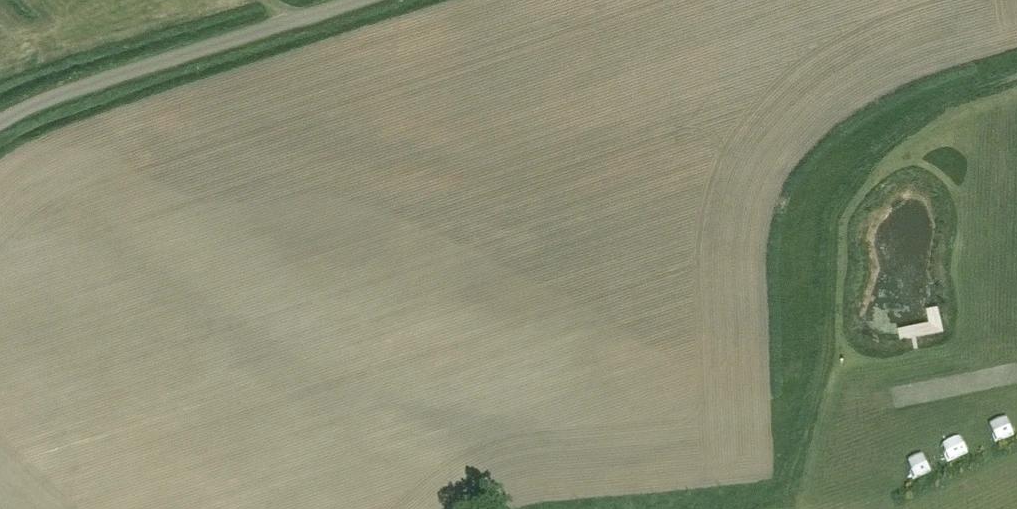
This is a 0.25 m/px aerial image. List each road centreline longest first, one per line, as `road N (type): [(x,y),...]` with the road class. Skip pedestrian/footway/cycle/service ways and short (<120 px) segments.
road 1 (unclassified): [(386,0),(0,138)]

